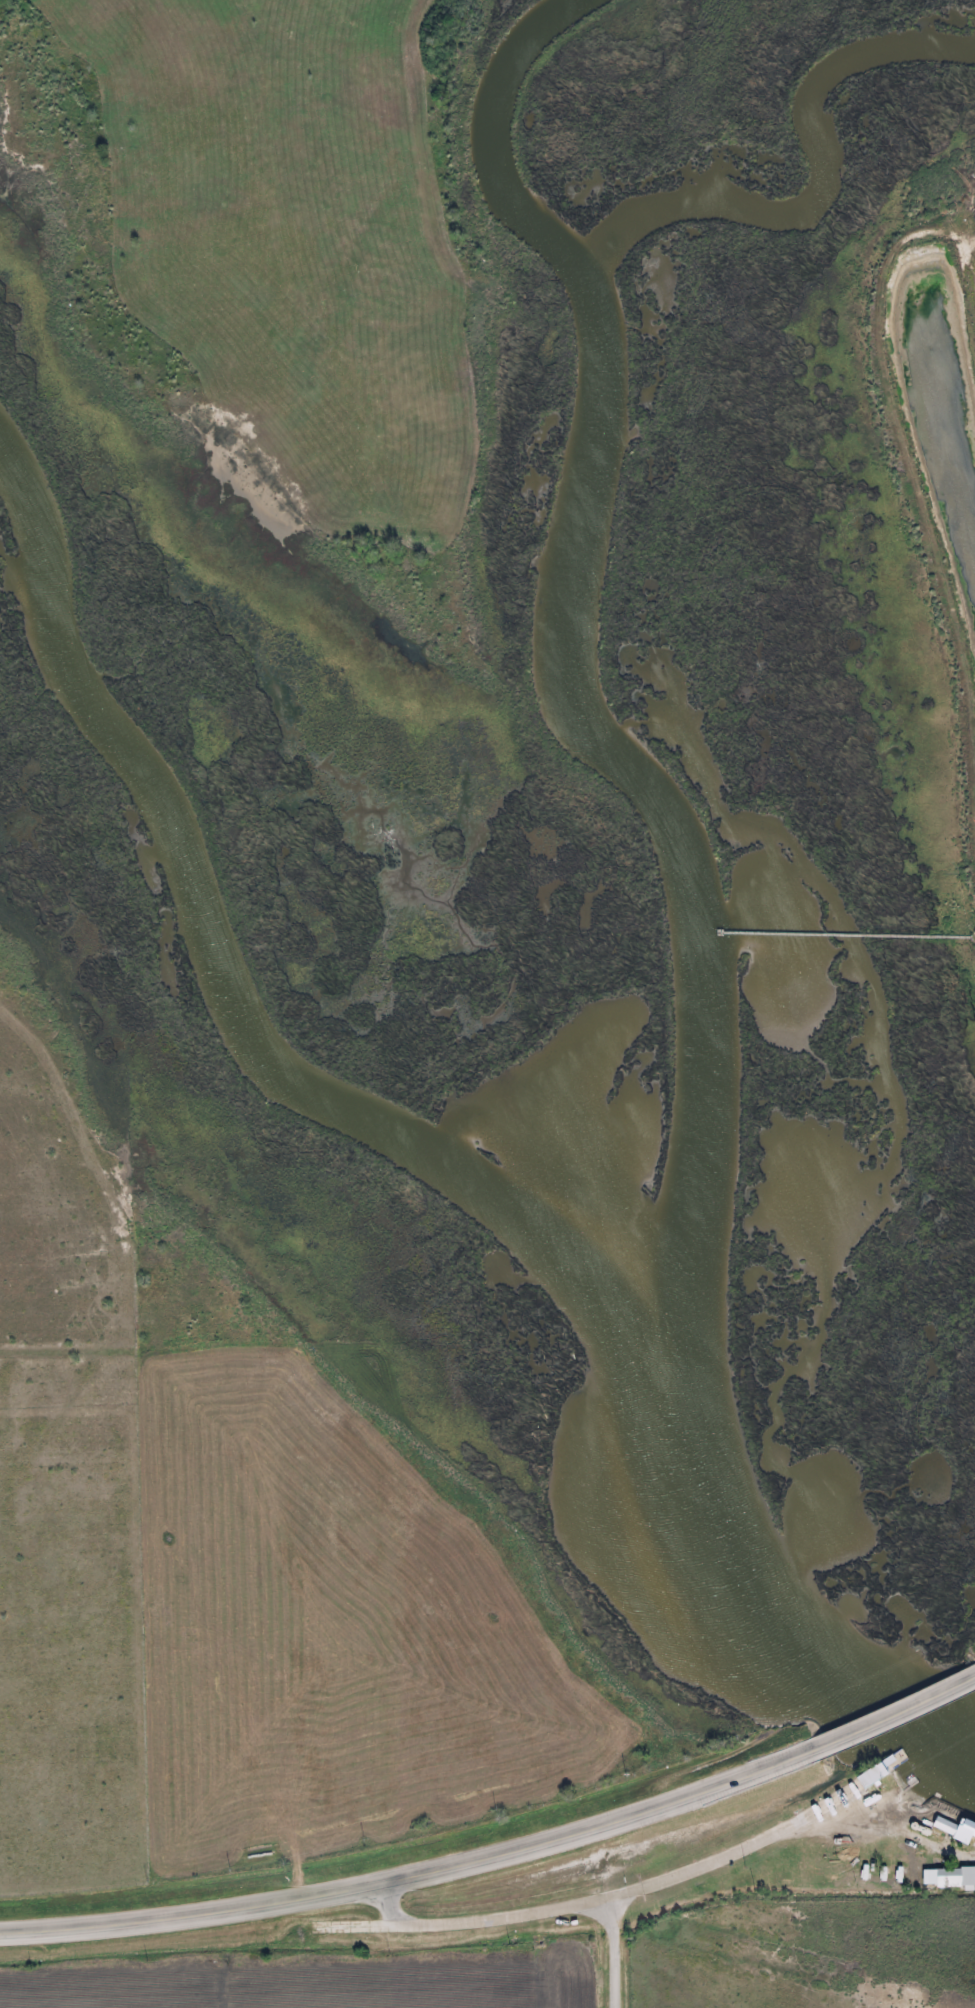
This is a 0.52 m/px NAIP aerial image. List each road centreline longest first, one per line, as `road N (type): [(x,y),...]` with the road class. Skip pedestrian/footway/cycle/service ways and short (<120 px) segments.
road 1 (primary): [(0,1928),(291,1904),(383,1885),(606,1826),(814,1751)]
road 2 (residential): [(383,1885),(398,1928),(532,1916),(611,1899),(726,1858),(865,1782)]
road 3 (primary): [(814,1751),(974,1677)]

